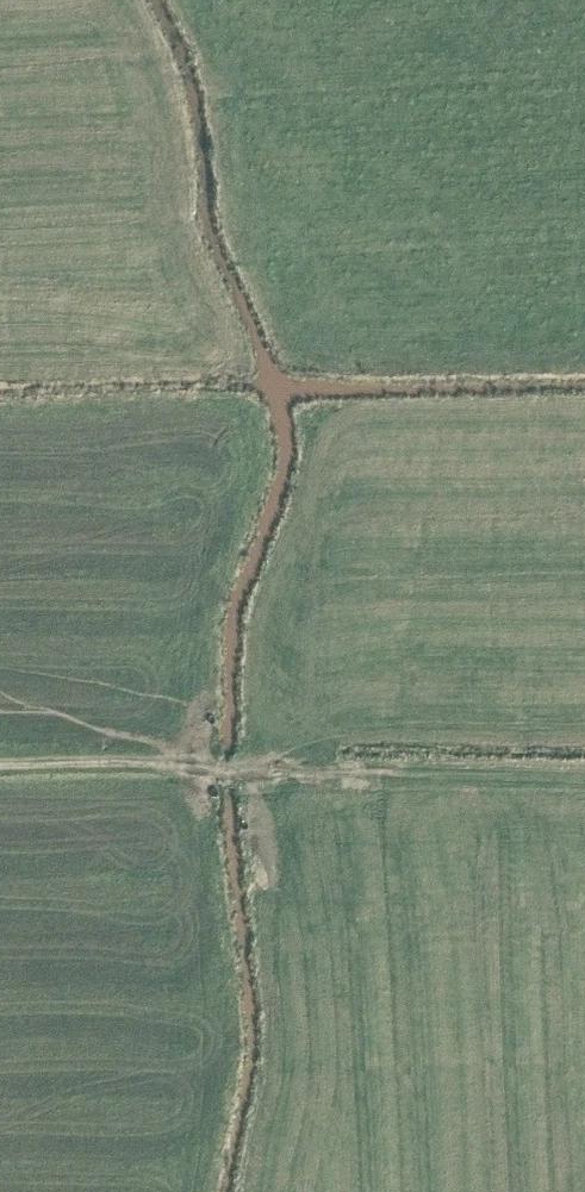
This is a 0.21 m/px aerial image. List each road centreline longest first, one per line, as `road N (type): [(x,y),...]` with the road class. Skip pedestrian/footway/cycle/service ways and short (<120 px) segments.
road 1 (unclassified): [(0,765),(183,760),(241,771),(584,776)]

